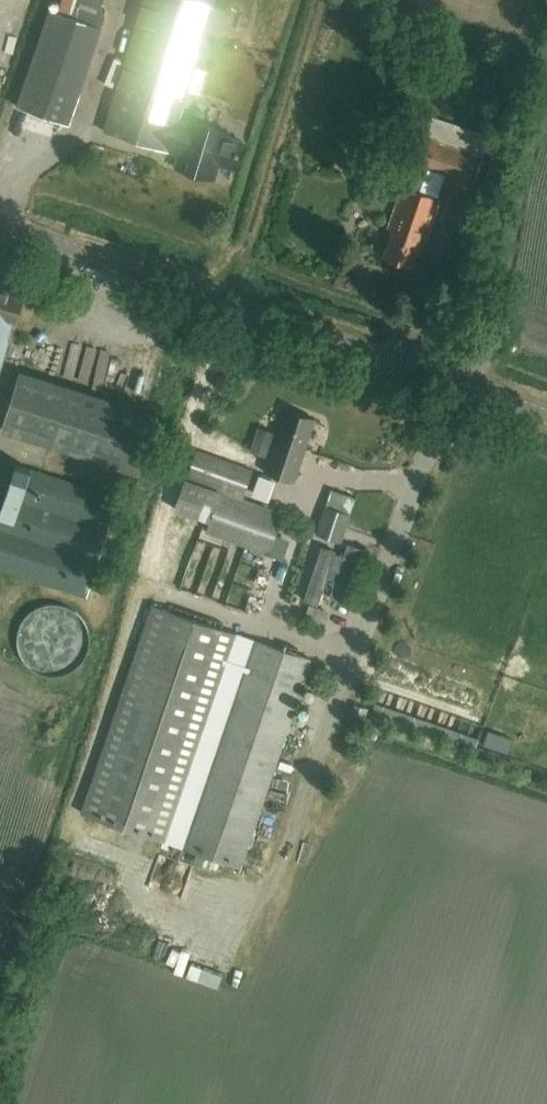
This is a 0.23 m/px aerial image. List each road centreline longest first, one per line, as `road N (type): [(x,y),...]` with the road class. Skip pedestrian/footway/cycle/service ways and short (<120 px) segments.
road 1 (tertiary): [(546,415),(0,224)]

